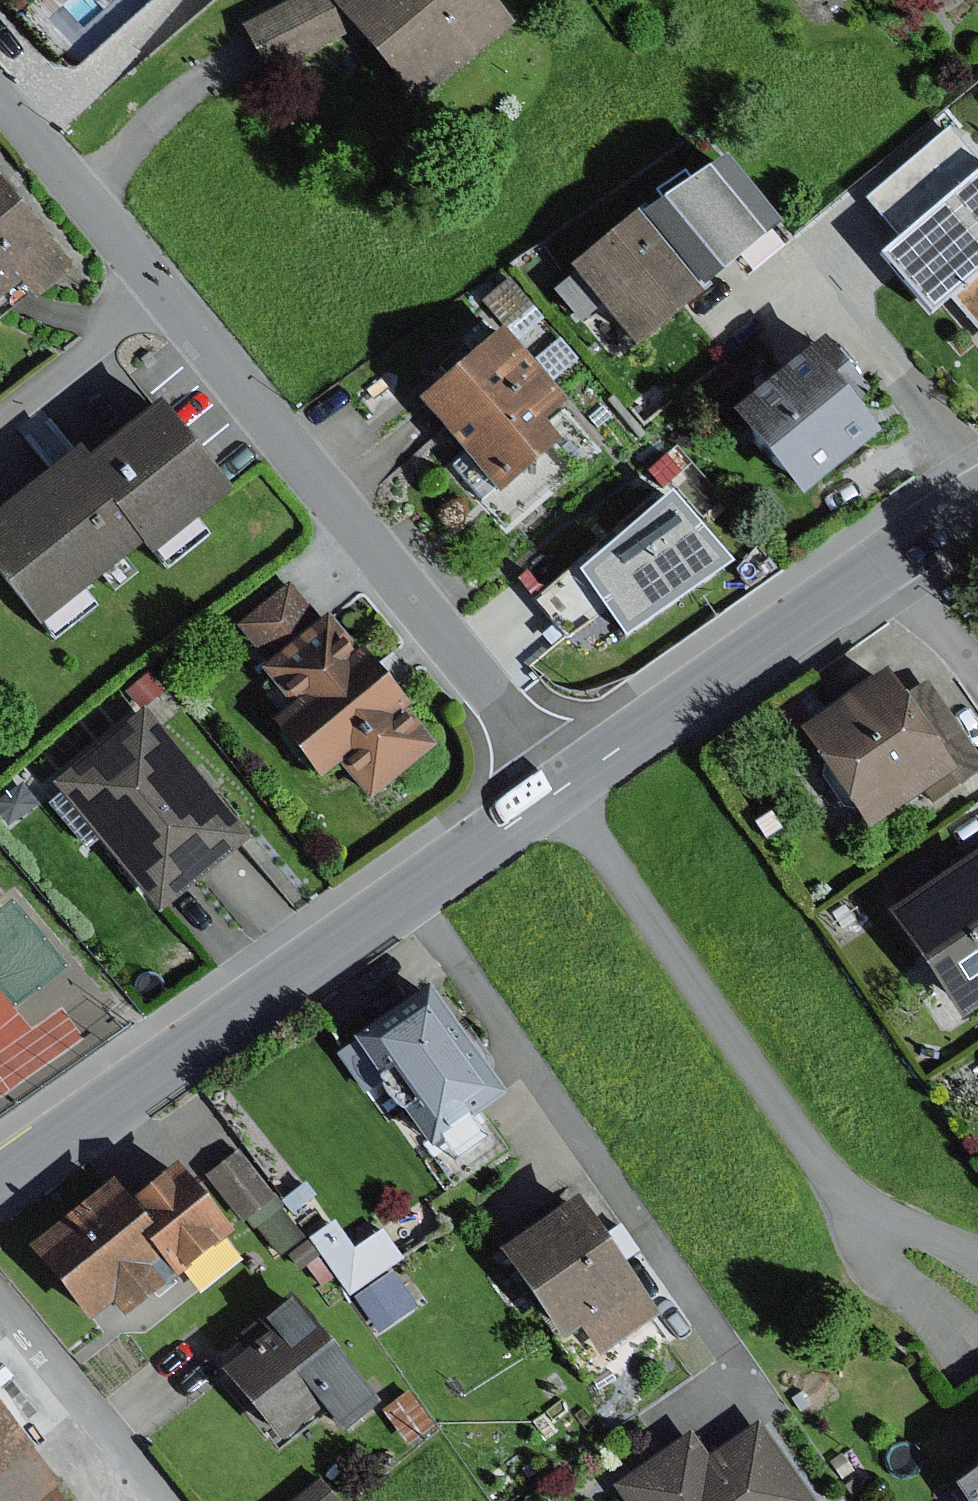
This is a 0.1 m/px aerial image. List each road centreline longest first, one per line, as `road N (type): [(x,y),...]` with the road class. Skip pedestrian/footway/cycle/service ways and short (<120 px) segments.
road 1 (residential): [(562,787),(103,207),(0,93)]
road 2 (tertiary): [(562,787),(0,1185)]
road 3 (tertiary): [(977,499),(562,787)]
road 4 (residential): [(0,1300),(164,1500)]

